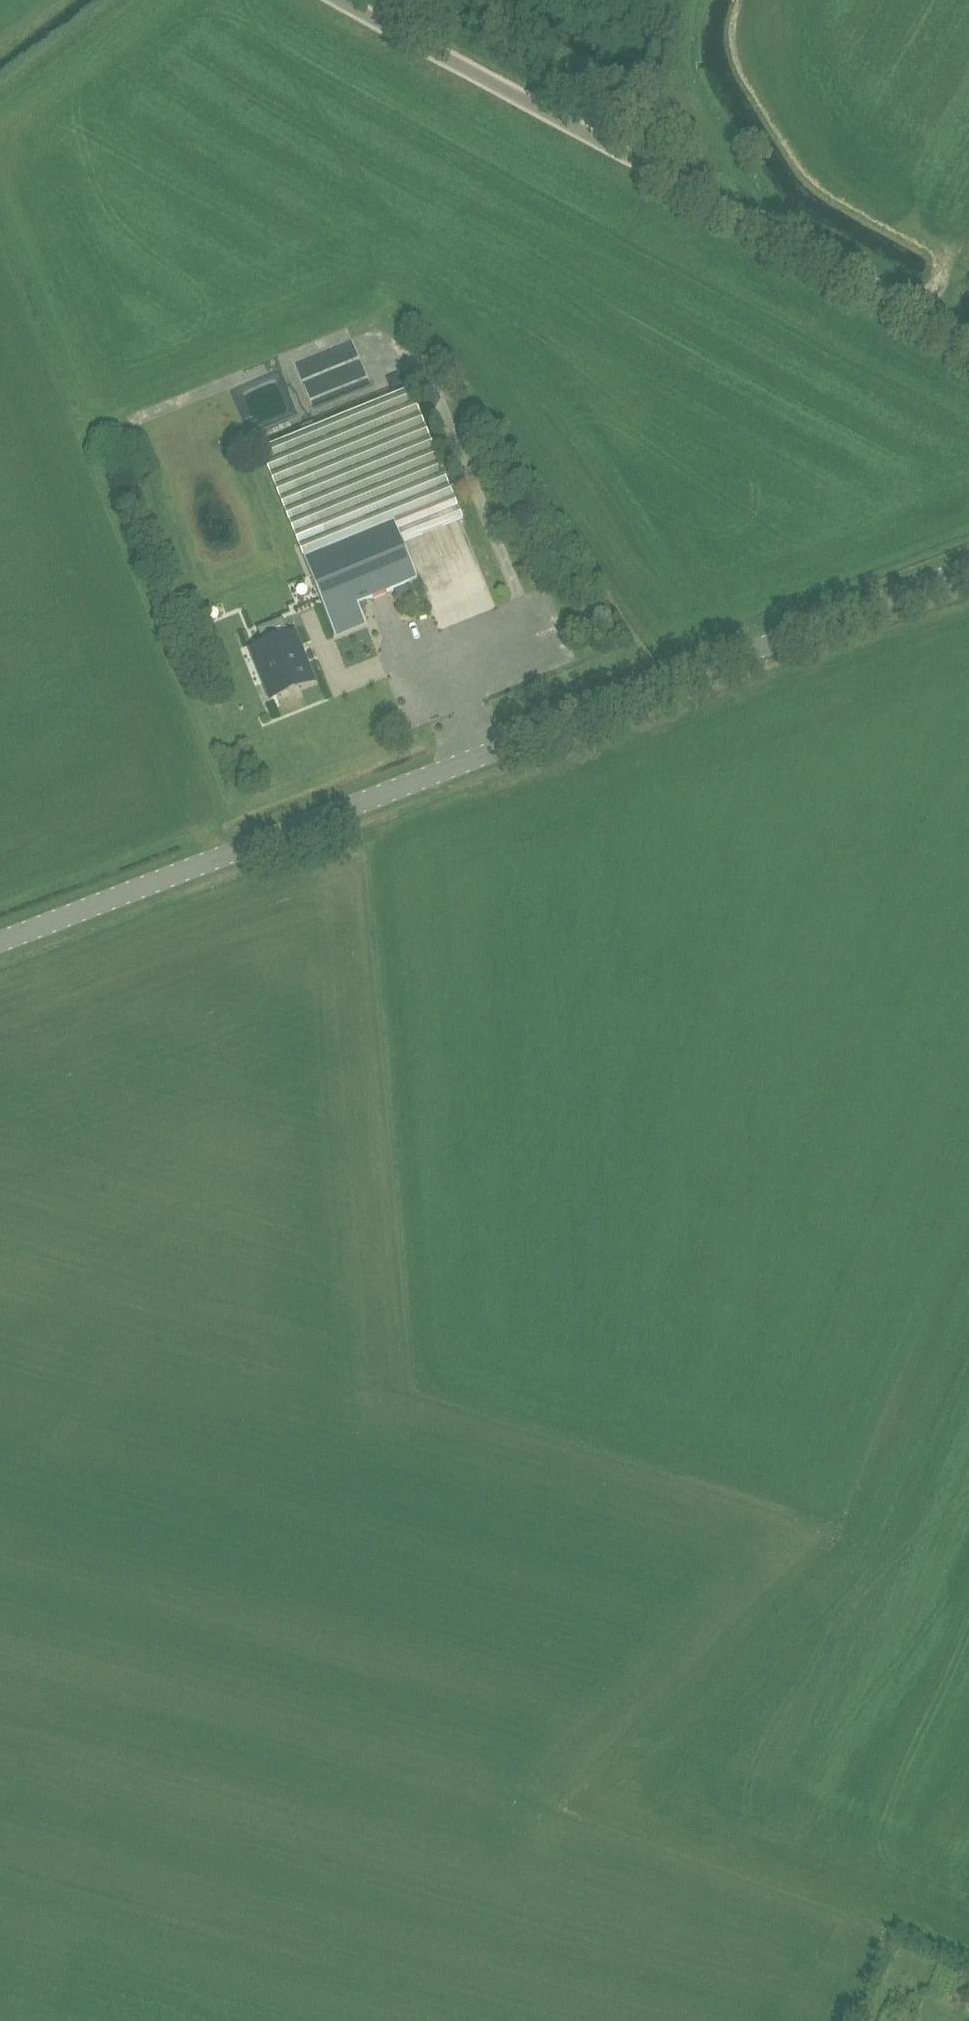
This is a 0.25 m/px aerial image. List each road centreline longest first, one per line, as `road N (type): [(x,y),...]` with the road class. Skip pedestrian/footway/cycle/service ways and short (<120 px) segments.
road 1 (tertiary): [(968,569),(0,942)]
road 2 (unclassified): [(968,339),(343,0)]

